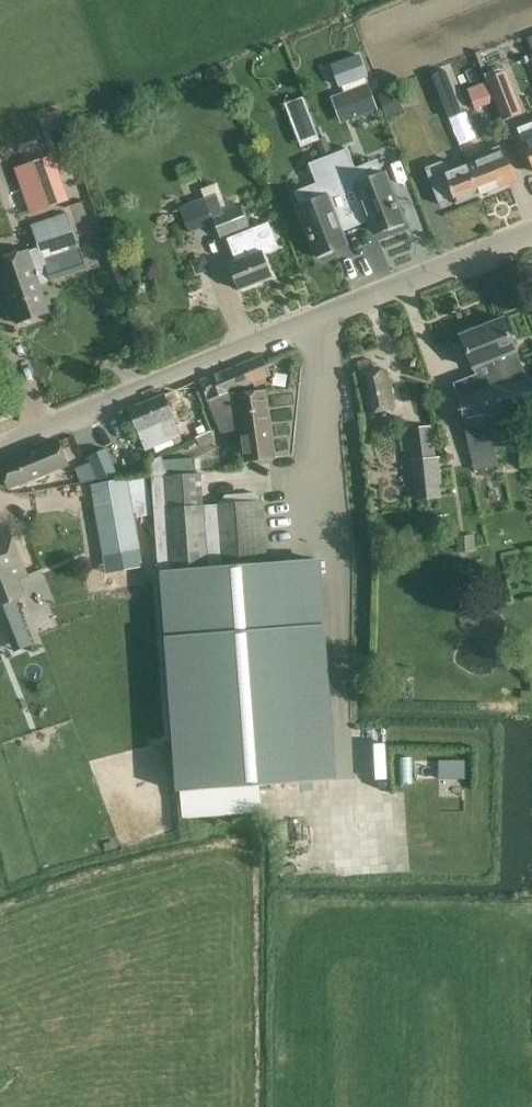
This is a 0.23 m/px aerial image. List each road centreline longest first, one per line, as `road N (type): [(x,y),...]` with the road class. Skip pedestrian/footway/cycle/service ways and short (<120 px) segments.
road 1 (unclassified): [(0,441),(531,231)]

